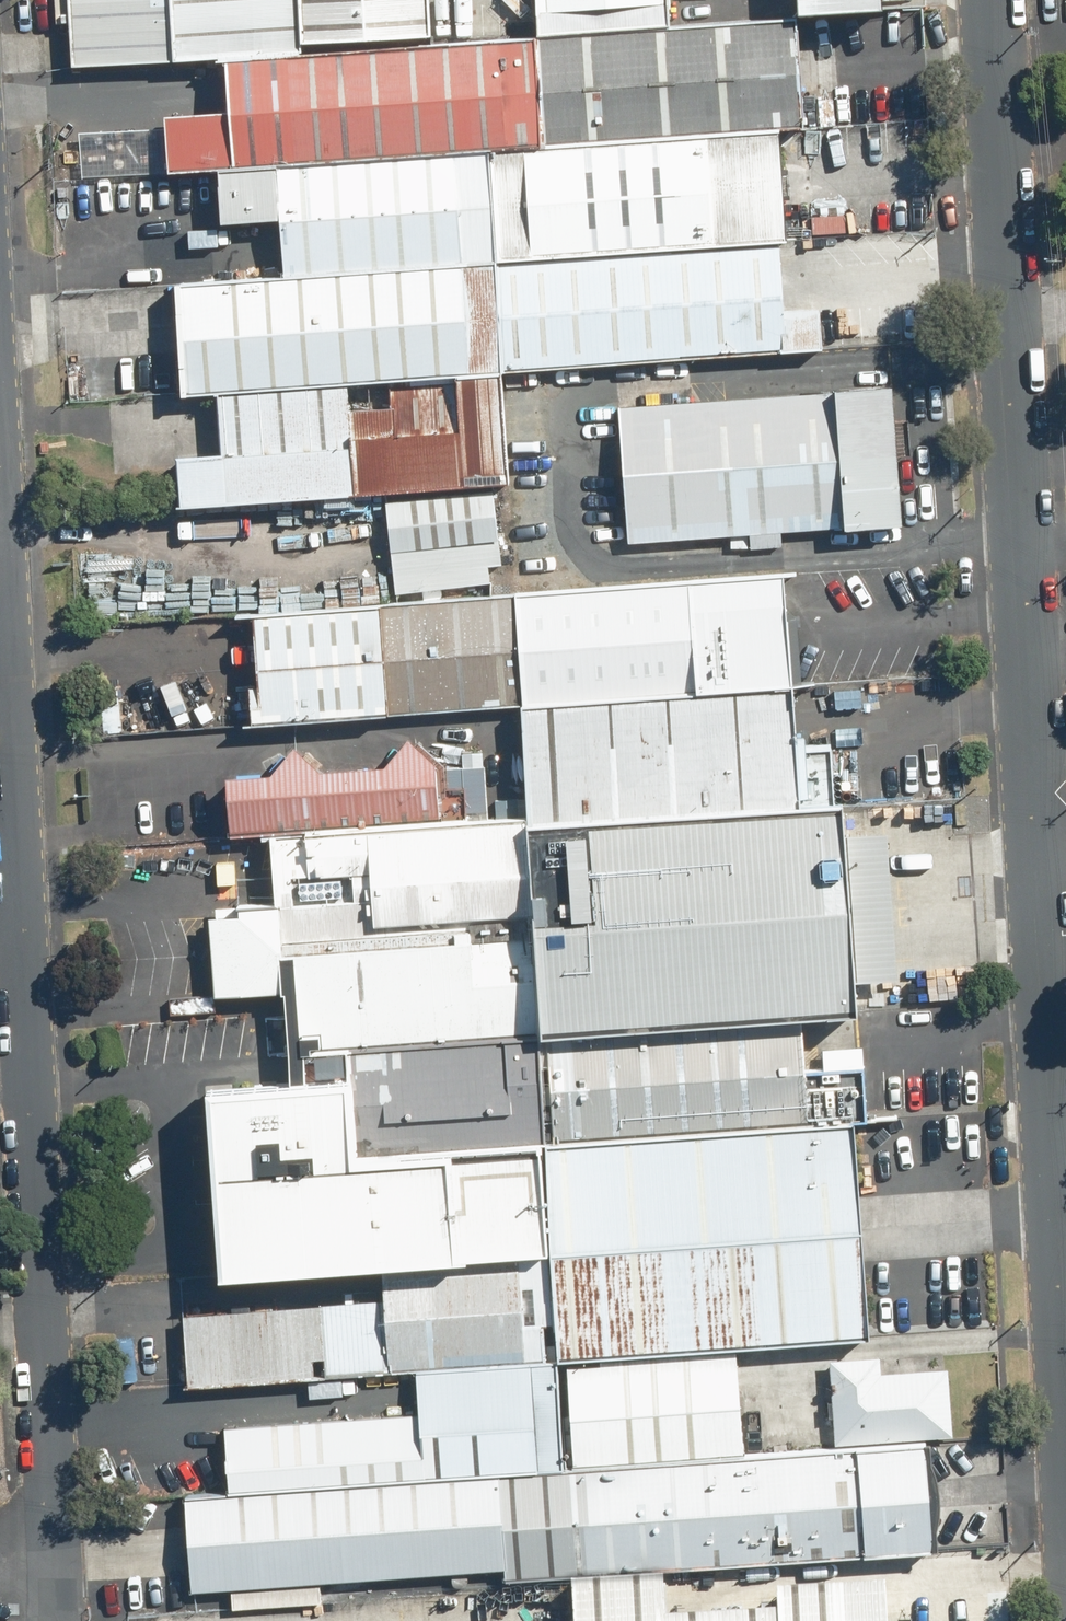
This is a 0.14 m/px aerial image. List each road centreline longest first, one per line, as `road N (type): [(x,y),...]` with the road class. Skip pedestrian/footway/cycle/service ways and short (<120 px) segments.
road 1 (unclassified): [(1065,1379),(991,0)]
road 2 (unclassified): [(0,598),(54,1593)]

